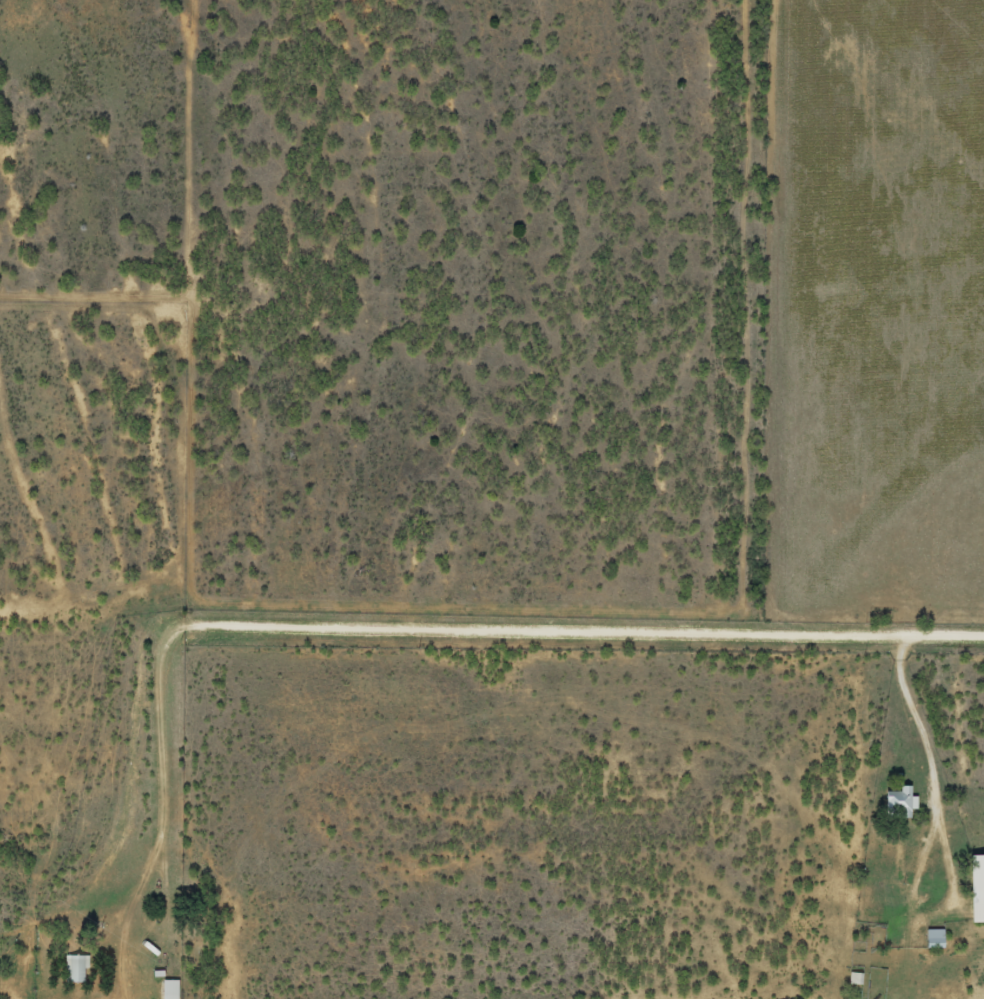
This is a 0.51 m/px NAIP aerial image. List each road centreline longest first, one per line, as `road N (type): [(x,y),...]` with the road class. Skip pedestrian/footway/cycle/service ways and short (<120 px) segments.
road 1 (residential): [(187,998),(191,661),(211,641),(983,640)]

